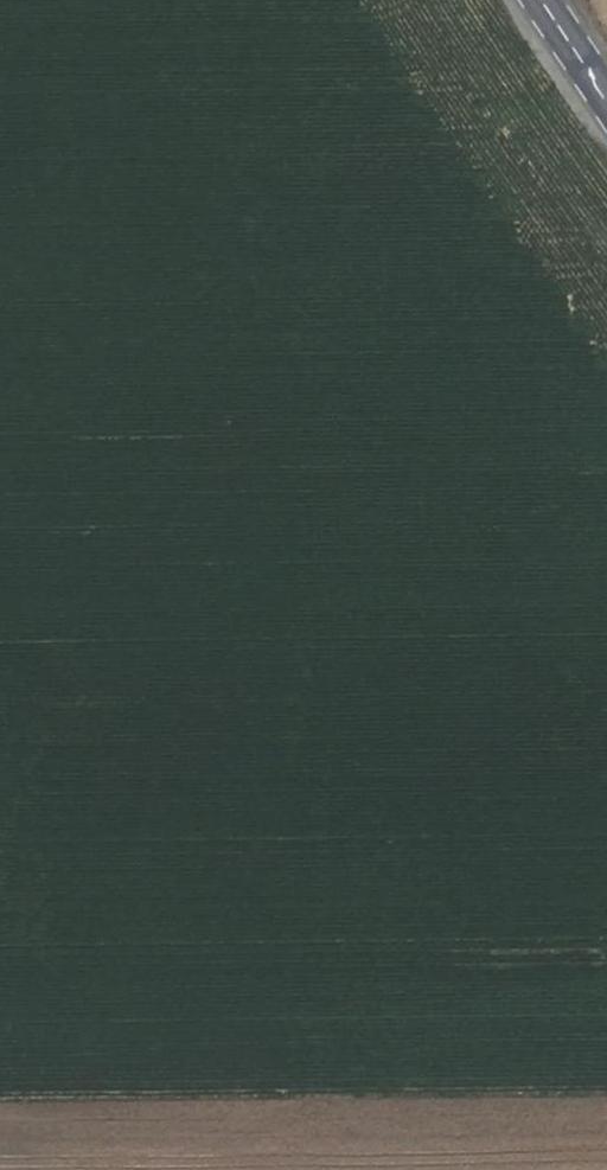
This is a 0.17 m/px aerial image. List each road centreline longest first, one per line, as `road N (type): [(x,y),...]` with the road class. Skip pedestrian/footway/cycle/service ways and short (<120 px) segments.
road 1 (tertiary): [(606,106),(536,0)]

